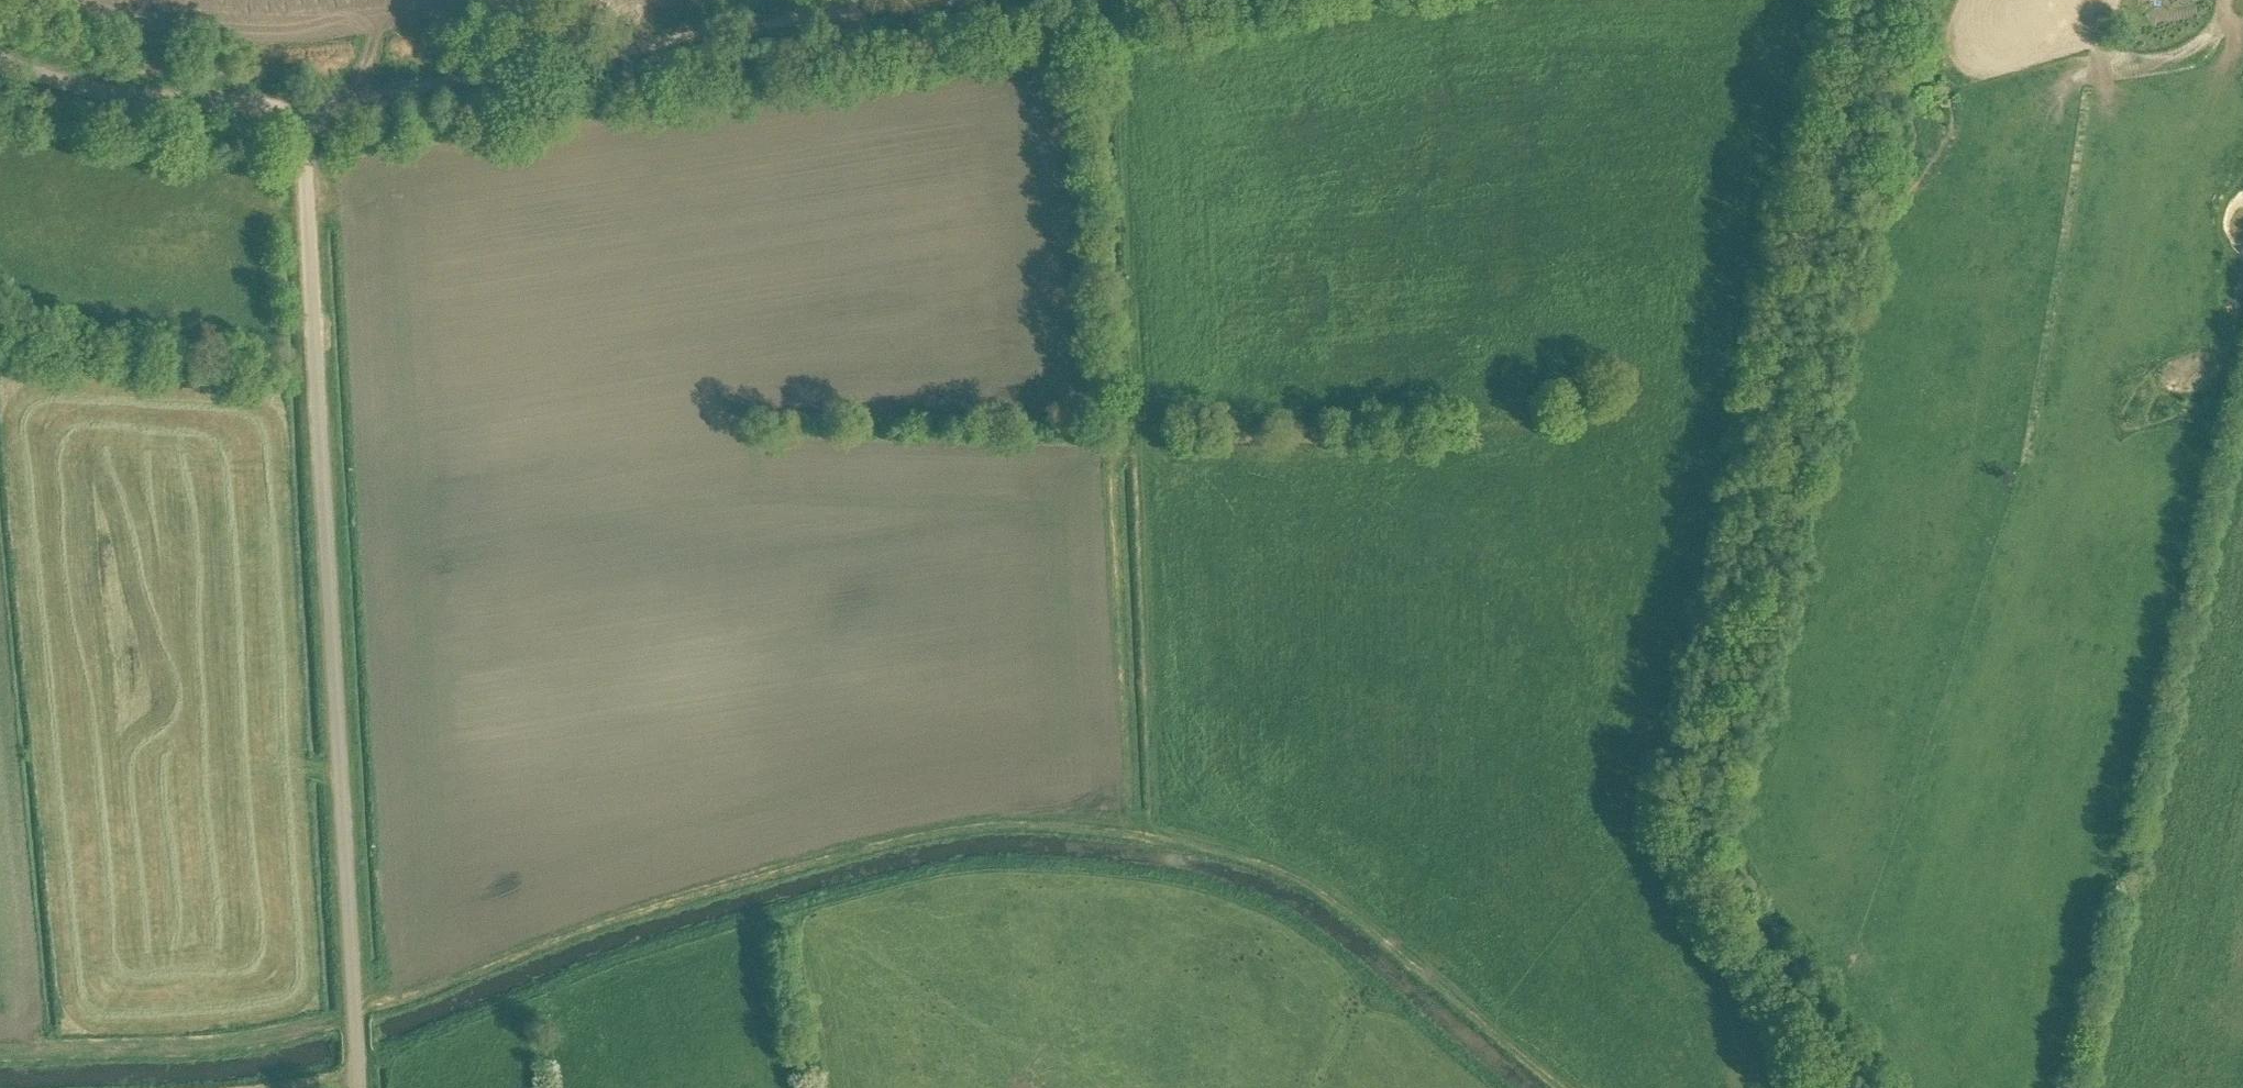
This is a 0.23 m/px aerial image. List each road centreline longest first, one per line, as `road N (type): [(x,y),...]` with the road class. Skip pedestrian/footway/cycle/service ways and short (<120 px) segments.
road 1 (unclassified): [(358,1087),(303,135),(289,113),(88,87),(0,57)]
road 2 (track): [(919,0),(289,113)]

